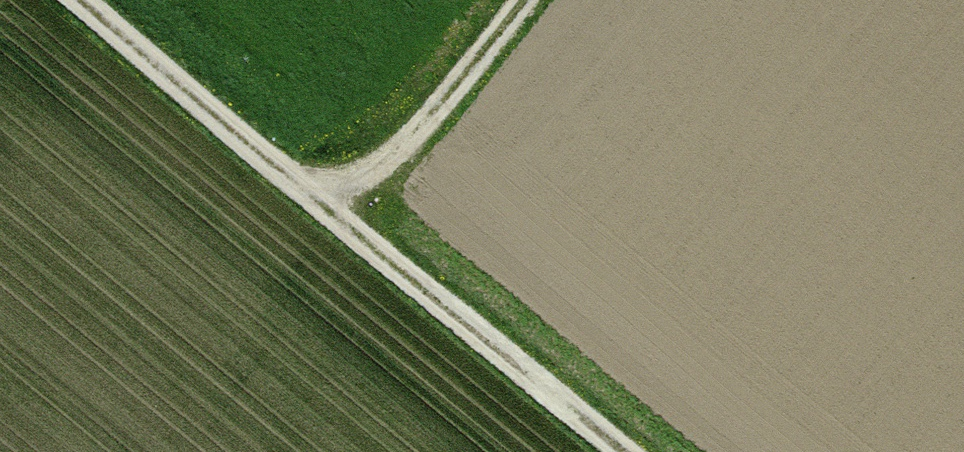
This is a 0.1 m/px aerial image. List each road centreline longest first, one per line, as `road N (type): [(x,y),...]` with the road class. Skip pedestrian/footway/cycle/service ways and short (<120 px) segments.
road 1 (track): [(618,451),(304,191)]
road 2 (track): [(304,191),(387,158),(527,0)]
road 3 (track): [(77,0),(304,191)]

